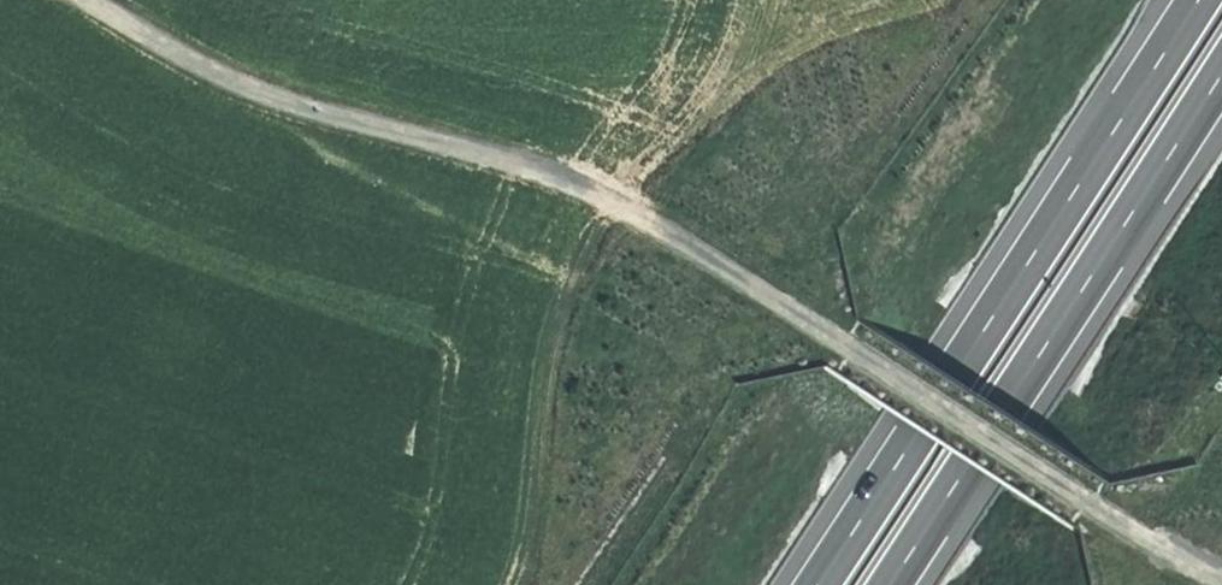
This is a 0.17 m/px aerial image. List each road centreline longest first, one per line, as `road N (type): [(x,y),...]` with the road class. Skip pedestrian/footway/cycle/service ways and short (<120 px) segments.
road 1 (track): [(99,0),(237,95),(565,183),(734,273),(1221,578)]
road 2 (motorway): [(1199,0),(820,584)]
road 3 (motorway): [(892,584),(1221,73)]
road 4 (track): [(1001,0),(909,118),(734,273)]

